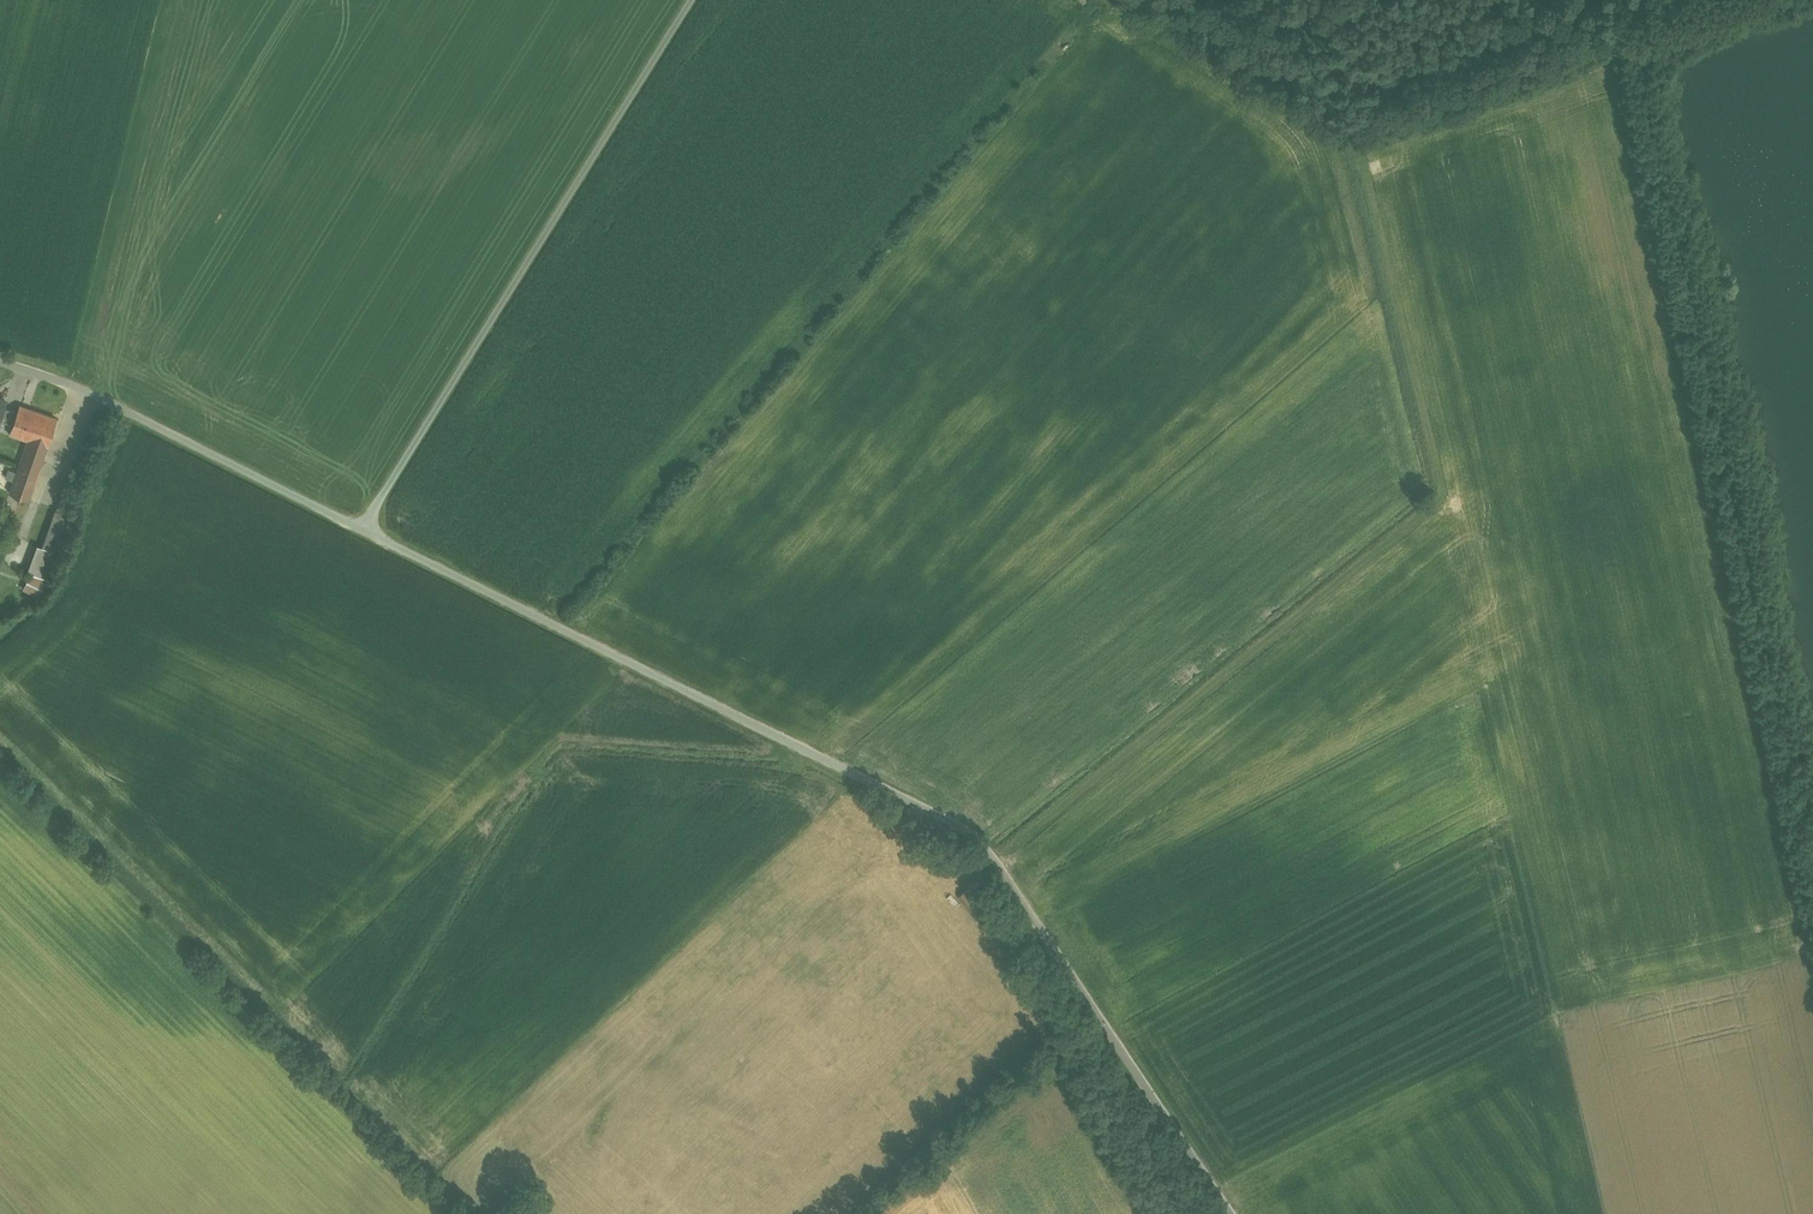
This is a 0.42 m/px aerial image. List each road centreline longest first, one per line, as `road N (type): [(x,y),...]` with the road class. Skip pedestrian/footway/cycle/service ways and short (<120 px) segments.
road 1 (unclassified): [(0,363),(88,395),(983,839),(1001,854),(1233,1213)]
road 2 (track): [(363,530),(688,0)]

